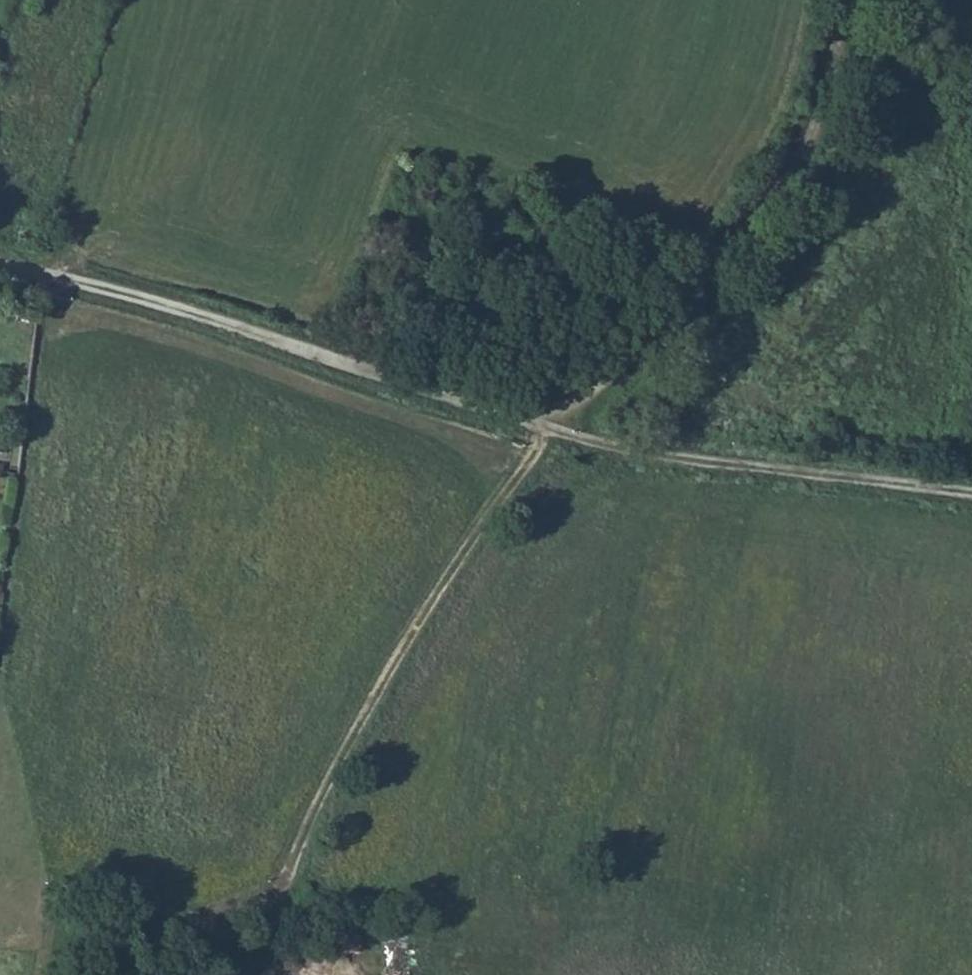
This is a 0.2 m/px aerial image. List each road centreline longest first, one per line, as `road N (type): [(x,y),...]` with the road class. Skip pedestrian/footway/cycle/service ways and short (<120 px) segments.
road 1 (track): [(43,273),(545,431),(647,454),(971,493)]
road 2 (track): [(545,431),(687,296),(773,175),(817,109),(838,0)]

